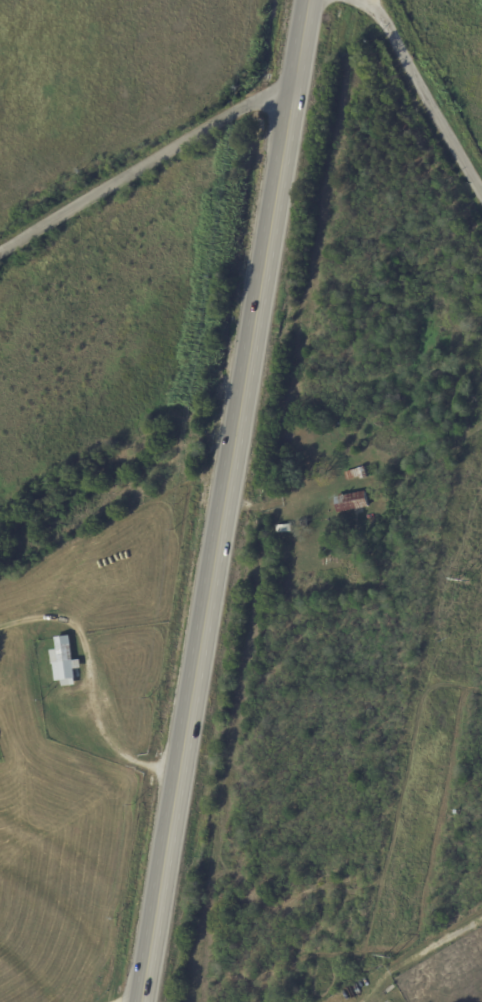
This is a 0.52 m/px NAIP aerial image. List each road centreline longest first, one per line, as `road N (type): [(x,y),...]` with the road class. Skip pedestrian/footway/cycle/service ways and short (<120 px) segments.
road 1 (trunk): [(141,1001),(245,364)]
road 2 (trunk): [(245,364),(308,0)]
road 3 (residential): [(0,250),(238,106),(290,108)]
road 4 (residential): [(481,197),(393,35),(358,0)]

